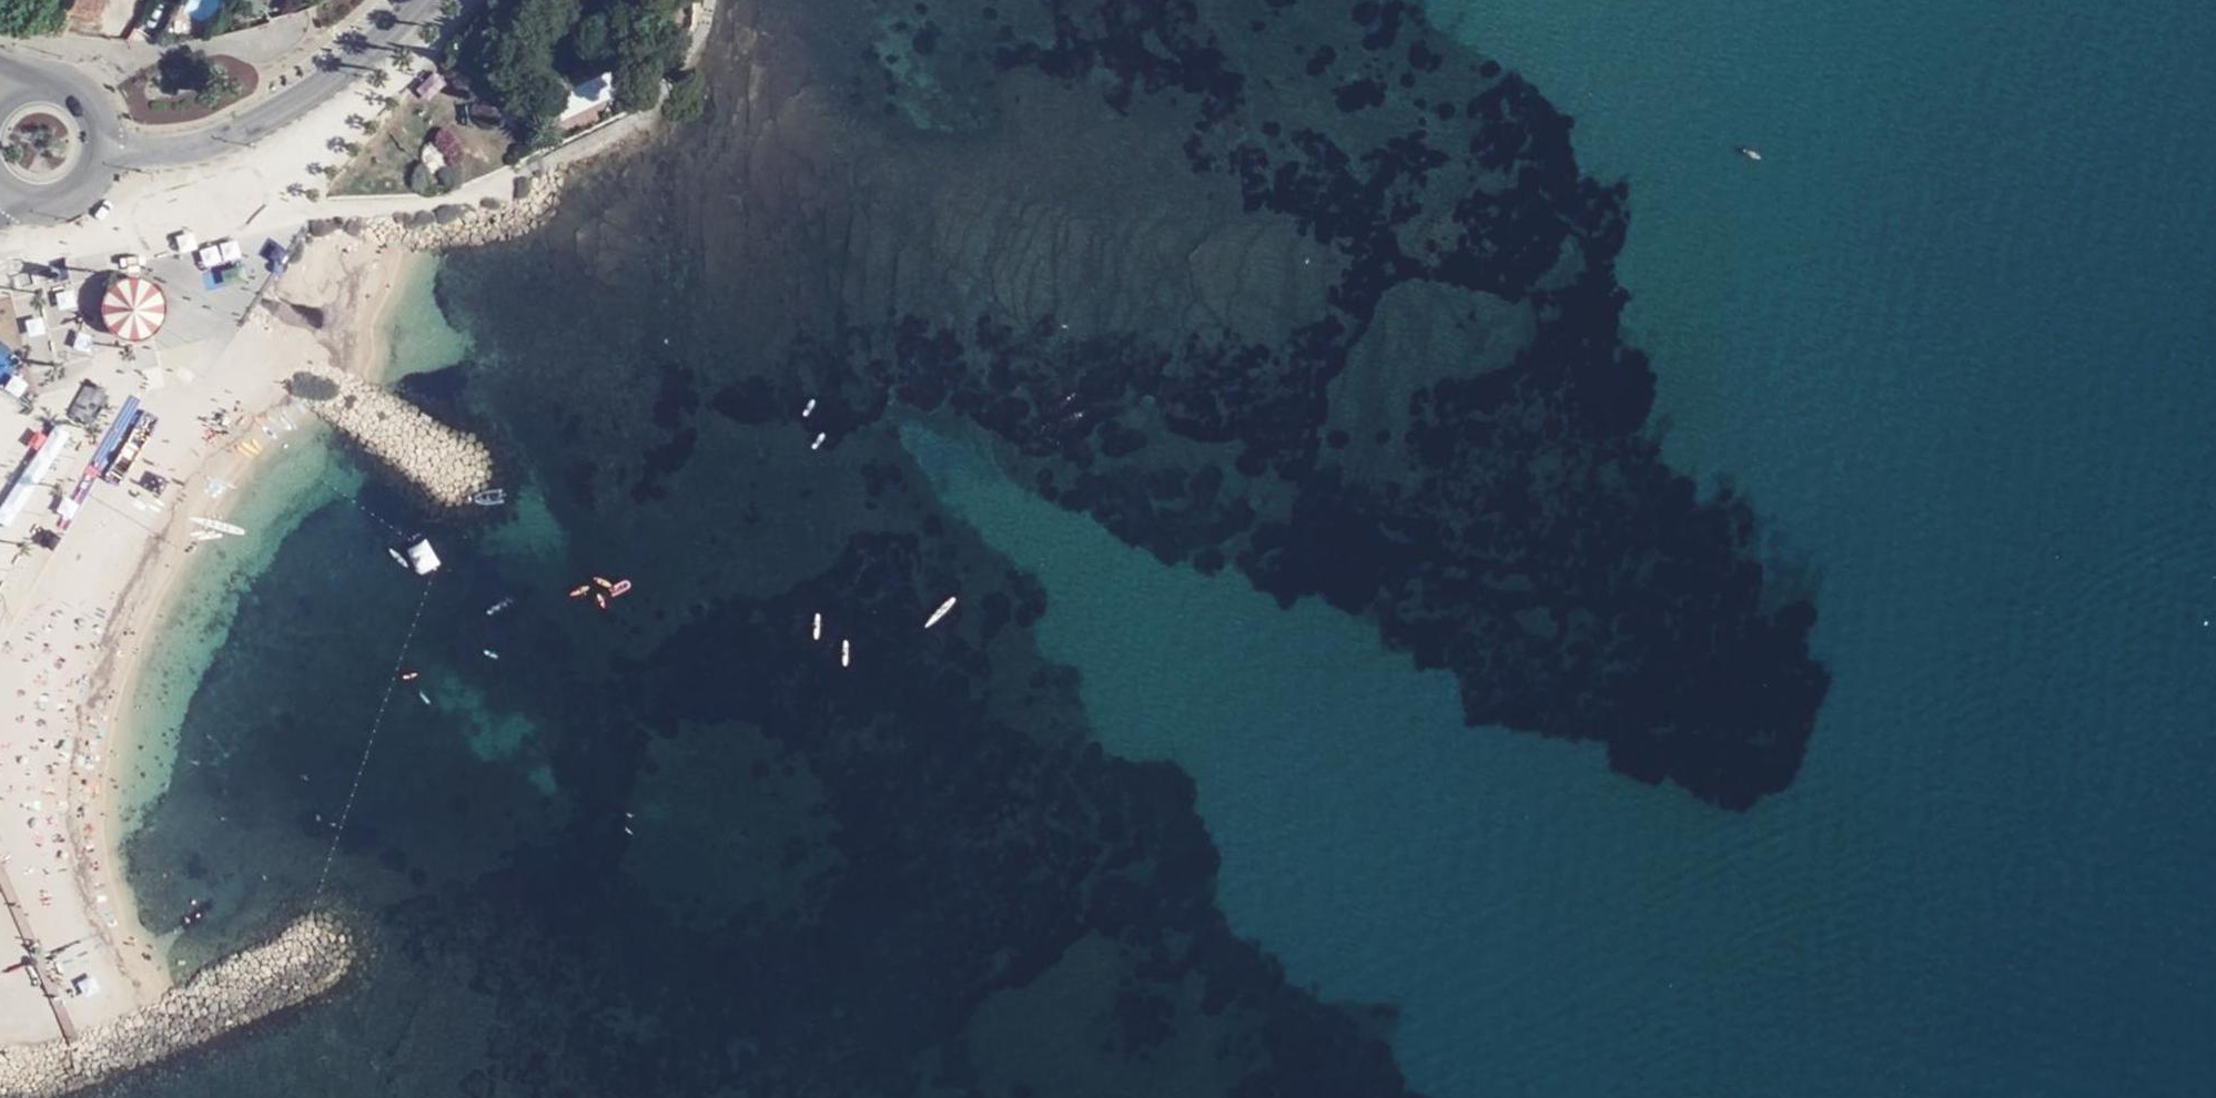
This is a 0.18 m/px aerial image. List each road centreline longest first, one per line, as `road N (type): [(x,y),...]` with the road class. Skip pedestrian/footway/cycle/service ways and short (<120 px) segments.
road 1 (secondary): [(100,147),(161,150),(260,125),(323,87),(416,0)]

